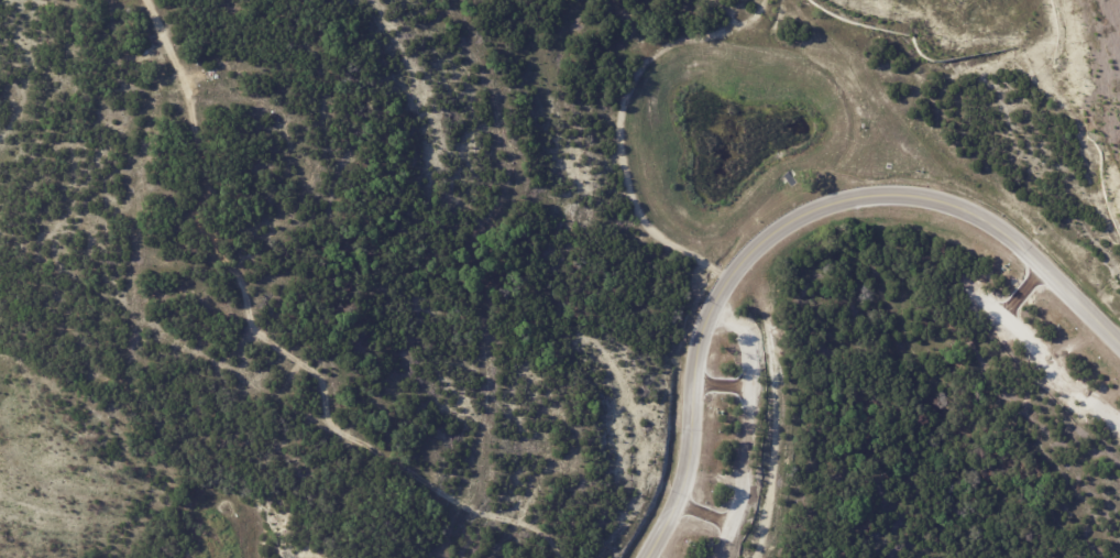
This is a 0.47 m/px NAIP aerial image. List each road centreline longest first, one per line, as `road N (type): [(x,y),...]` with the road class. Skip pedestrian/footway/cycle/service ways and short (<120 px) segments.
road 1 (residential): [(650,557),(667,532),(693,435),(702,338),(715,305),(755,251),(801,214),(879,197),(974,216),(1011,240),(1119,348)]

